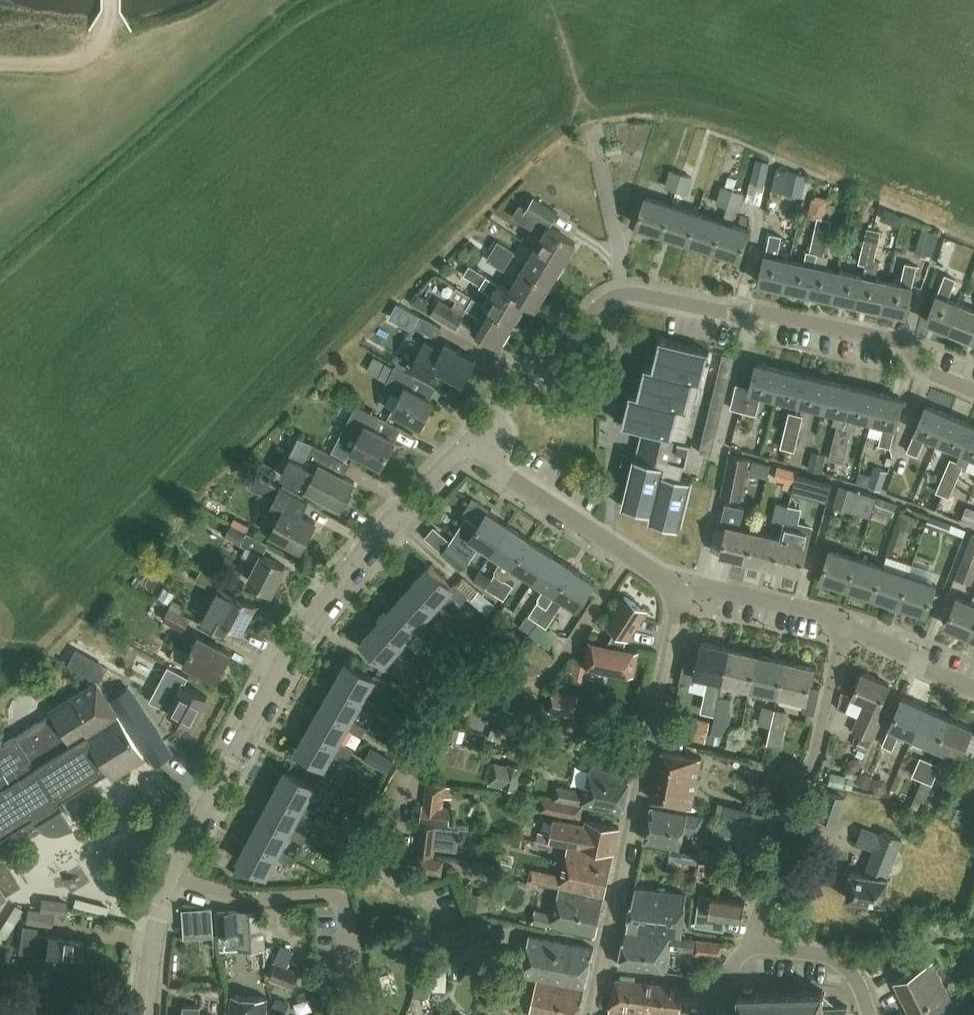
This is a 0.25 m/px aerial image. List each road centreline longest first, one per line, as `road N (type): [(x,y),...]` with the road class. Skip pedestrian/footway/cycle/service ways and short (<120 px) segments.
road 1 (residential): [(144,1014),(155,922),(172,874),(291,643),(371,540),(466,446)]
road 2 (residential): [(466,446),(601,304),(624,294),(751,309),(907,344),(923,370),(973,391)]
road 3 (residential): [(593,1014),(683,581)]
road 4 (residential): [(751,943),(846,629)]
road 5 (residential): [(683,581),(656,571),(466,446)]
road 6 (residential): [(846,629),(772,600),(683,581)]
road 7 (residential): [(751,943),(834,959),(861,989),(869,1014)]
road 8 (residential): [(973,686),(846,629)]

